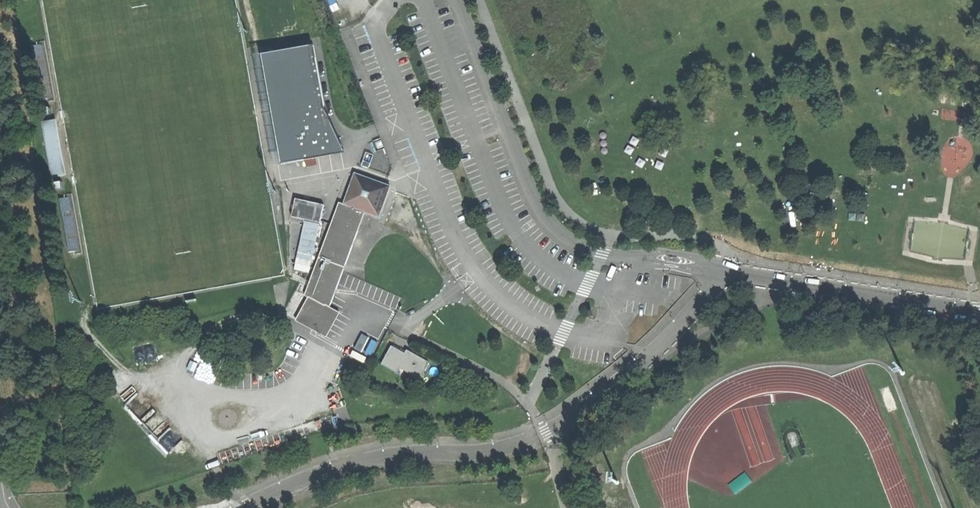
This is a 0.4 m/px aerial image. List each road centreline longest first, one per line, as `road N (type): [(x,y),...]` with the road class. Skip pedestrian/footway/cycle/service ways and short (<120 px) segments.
road 1 (unclassified): [(457,0),(535,201),(580,244),(630,259)]
road 2 (unclassified): [(723,274),(979,312)]

